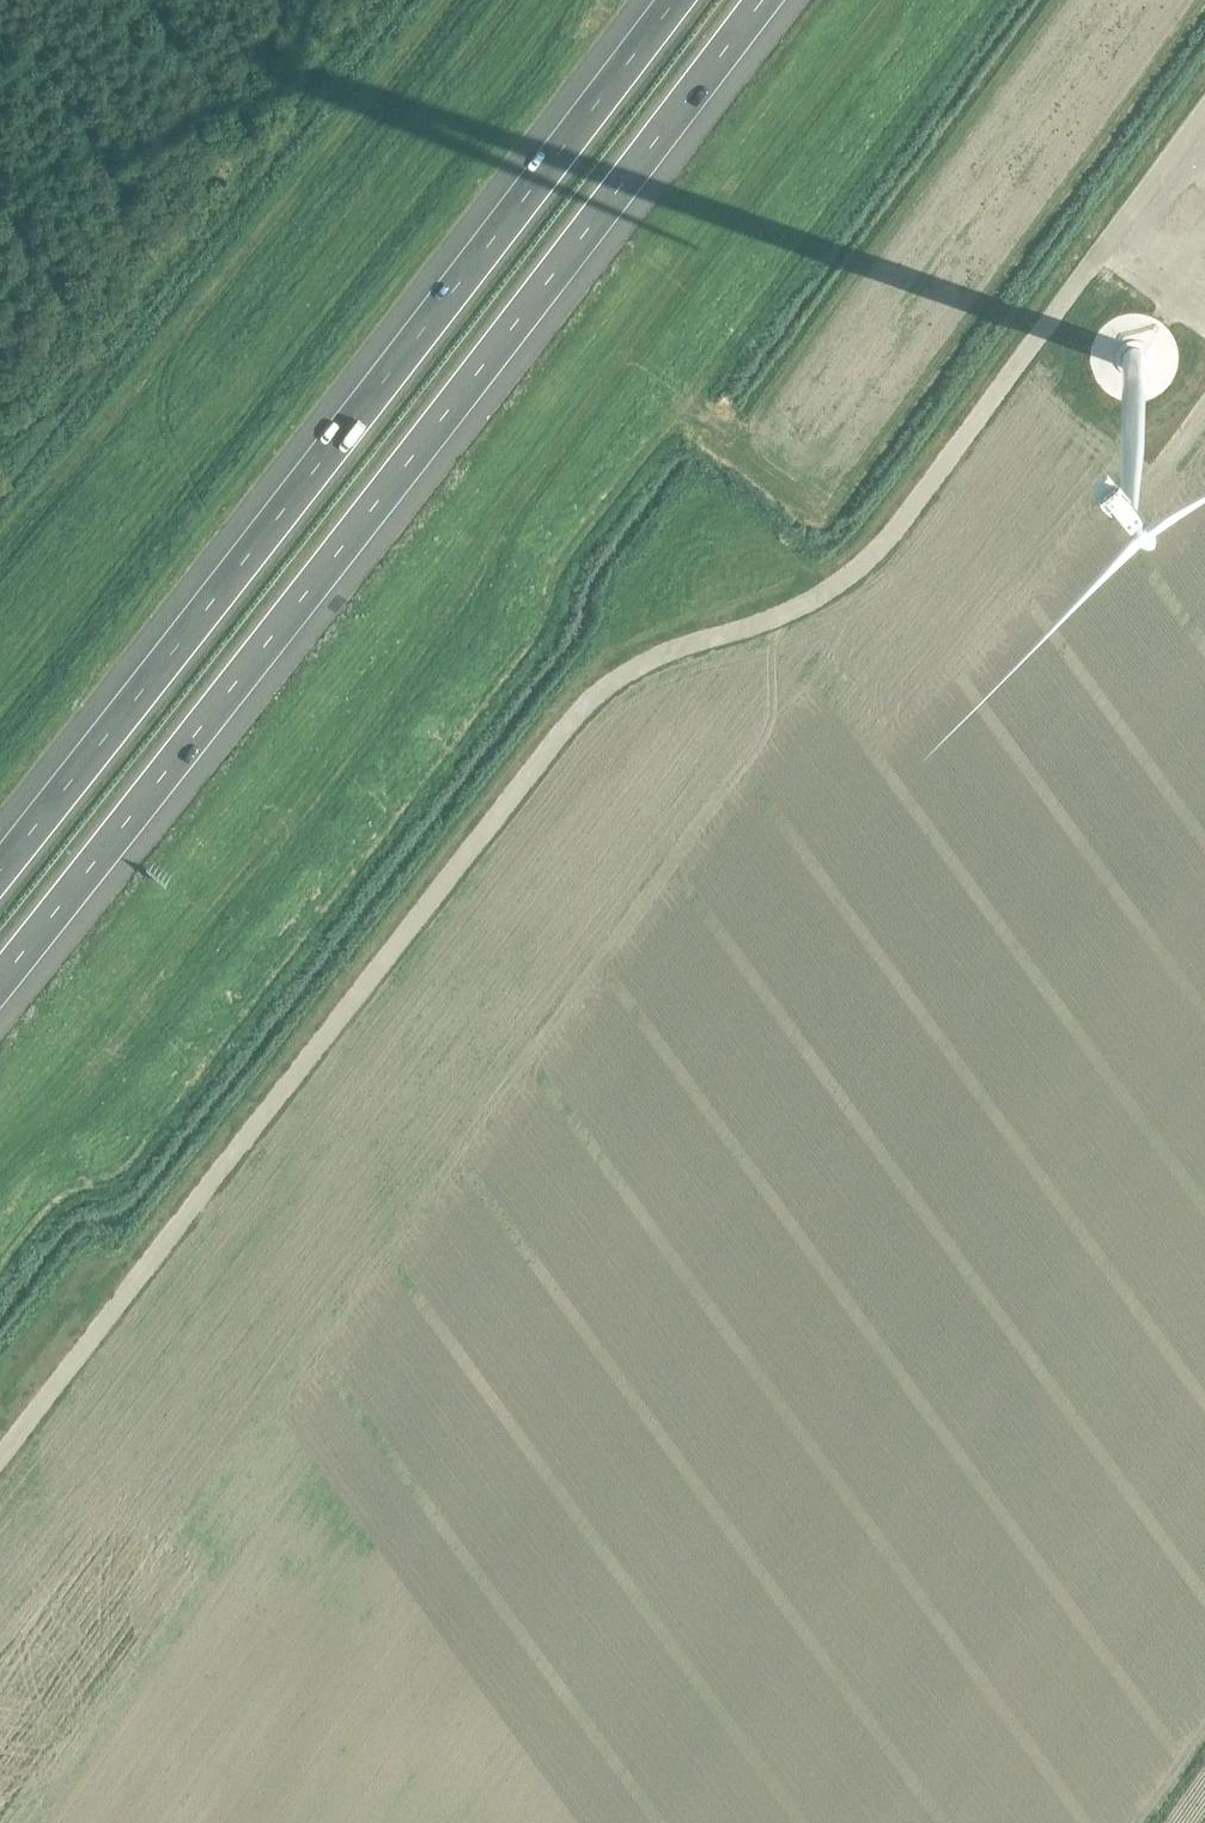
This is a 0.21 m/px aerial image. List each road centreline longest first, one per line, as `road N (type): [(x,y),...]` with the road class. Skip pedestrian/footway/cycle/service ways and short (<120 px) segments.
road 1 (motorway): [(0,975),(462,394),(763,0)]
road 2 (motorway): [(666,0),(0,859)]

